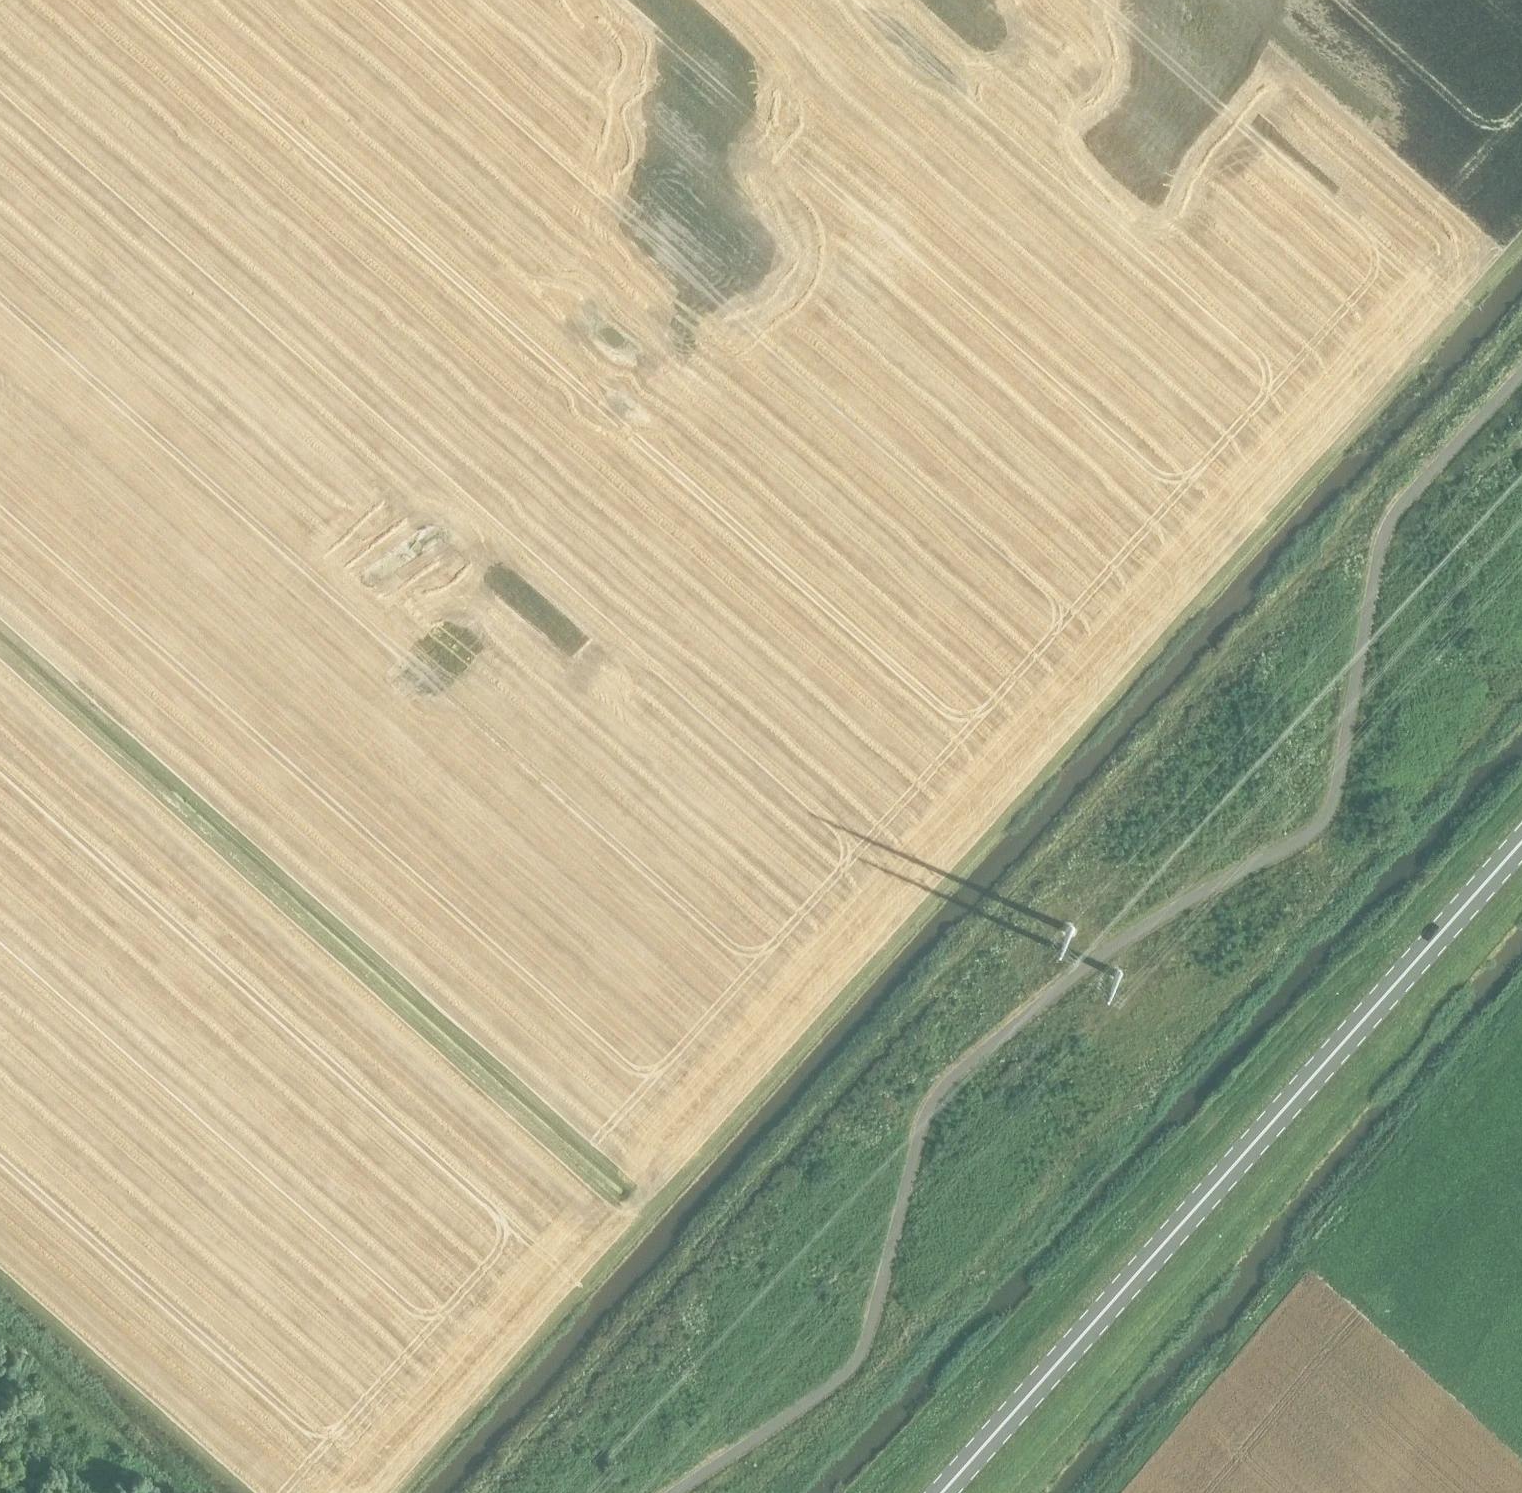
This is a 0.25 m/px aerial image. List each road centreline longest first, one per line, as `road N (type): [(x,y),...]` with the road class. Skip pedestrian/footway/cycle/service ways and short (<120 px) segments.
road 1 (primary): [(941,1492),(1521,842)]

